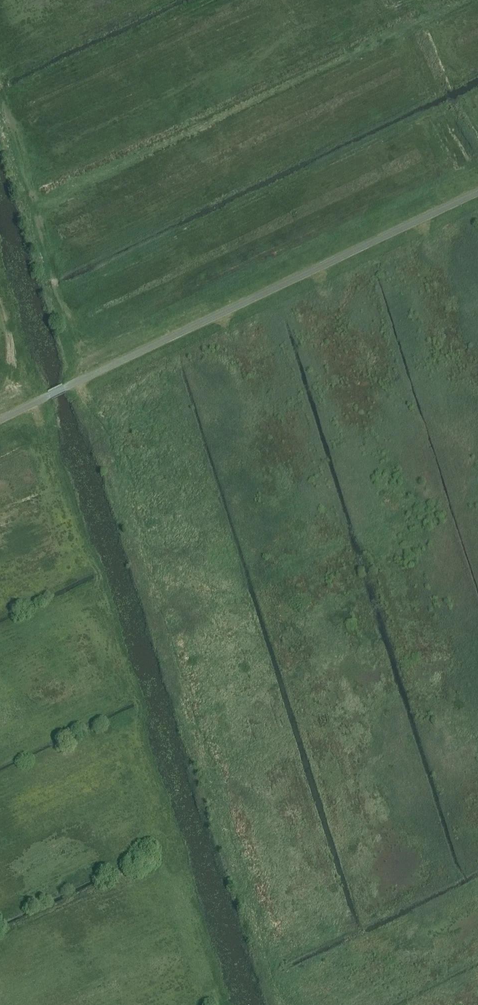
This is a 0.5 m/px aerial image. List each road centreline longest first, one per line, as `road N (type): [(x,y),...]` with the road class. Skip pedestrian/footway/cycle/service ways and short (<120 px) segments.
road 1 (unclassified): [(0,419),(477,193)]

